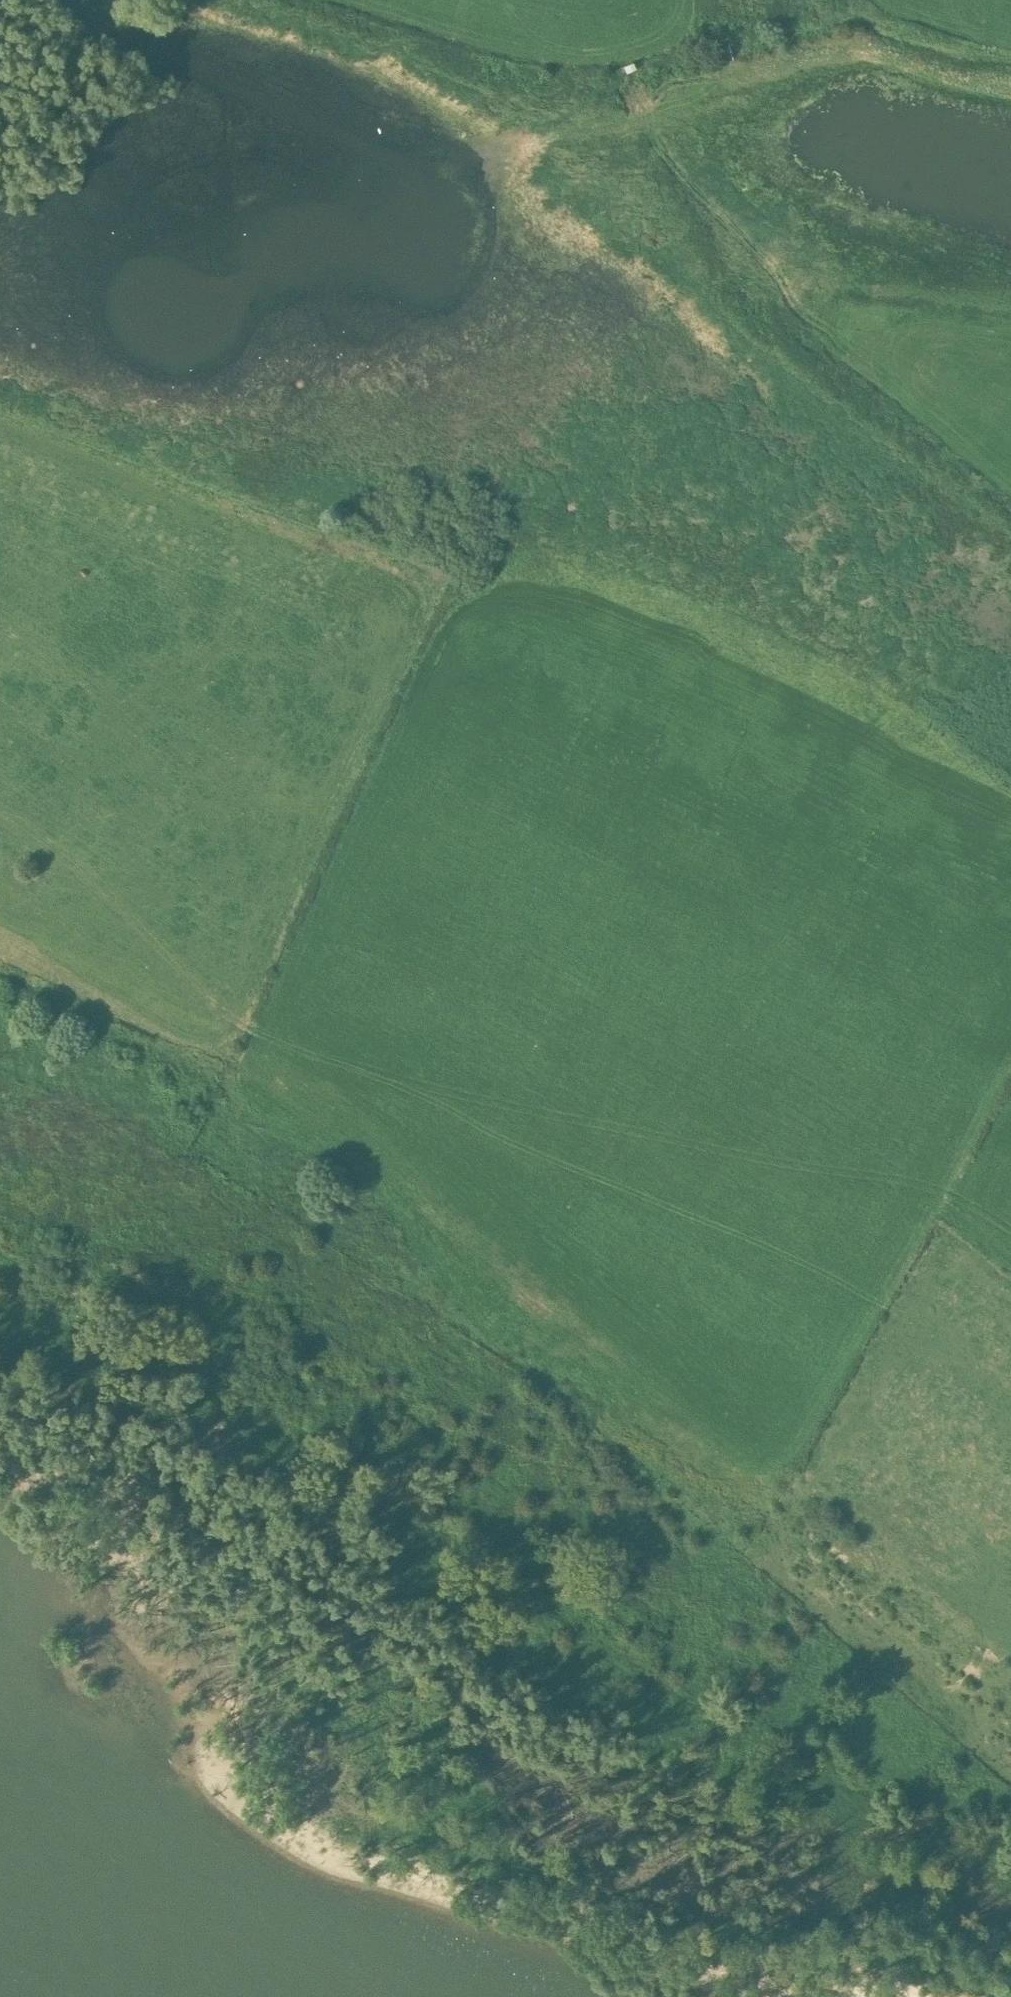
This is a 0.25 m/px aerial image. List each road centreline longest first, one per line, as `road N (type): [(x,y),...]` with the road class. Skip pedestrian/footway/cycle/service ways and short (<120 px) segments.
road 1 (track): [(0,919),(252,1034),(476,1110),(963,1215),(1010,1253)]

